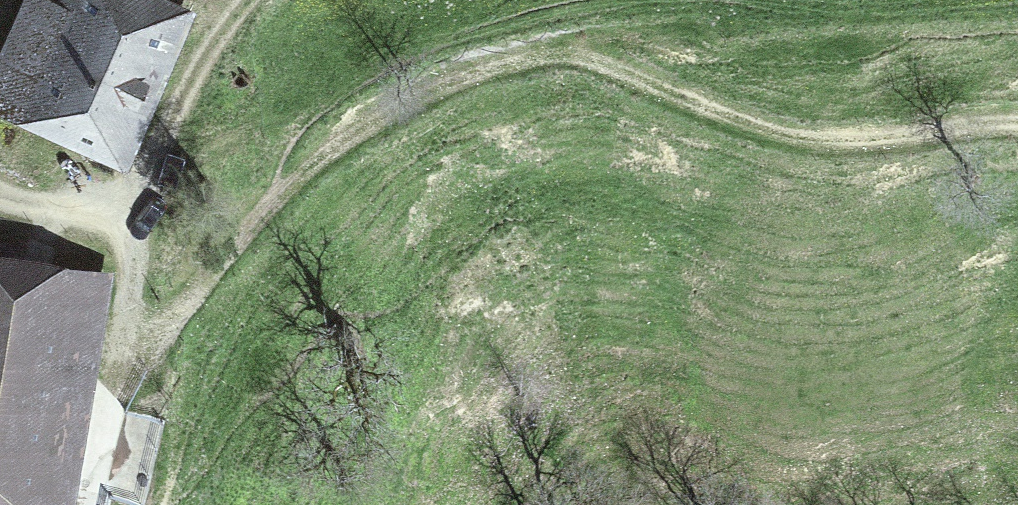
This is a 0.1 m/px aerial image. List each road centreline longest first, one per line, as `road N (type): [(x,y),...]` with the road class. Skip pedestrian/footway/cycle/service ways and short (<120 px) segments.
road 1 (track): [(1017,2),(765,16),(590,39),(489,66),(406,101),(306,170),(214,270),(139,380),(118,210)]
road 2 (track): [(590,39),(721,117),(800,143),(847,148),(1017,127)]
road 3 (track): [(0,198),(90,216),(137,197),(260,0)]
road 4 (track): [(87,504),(139,380)]

